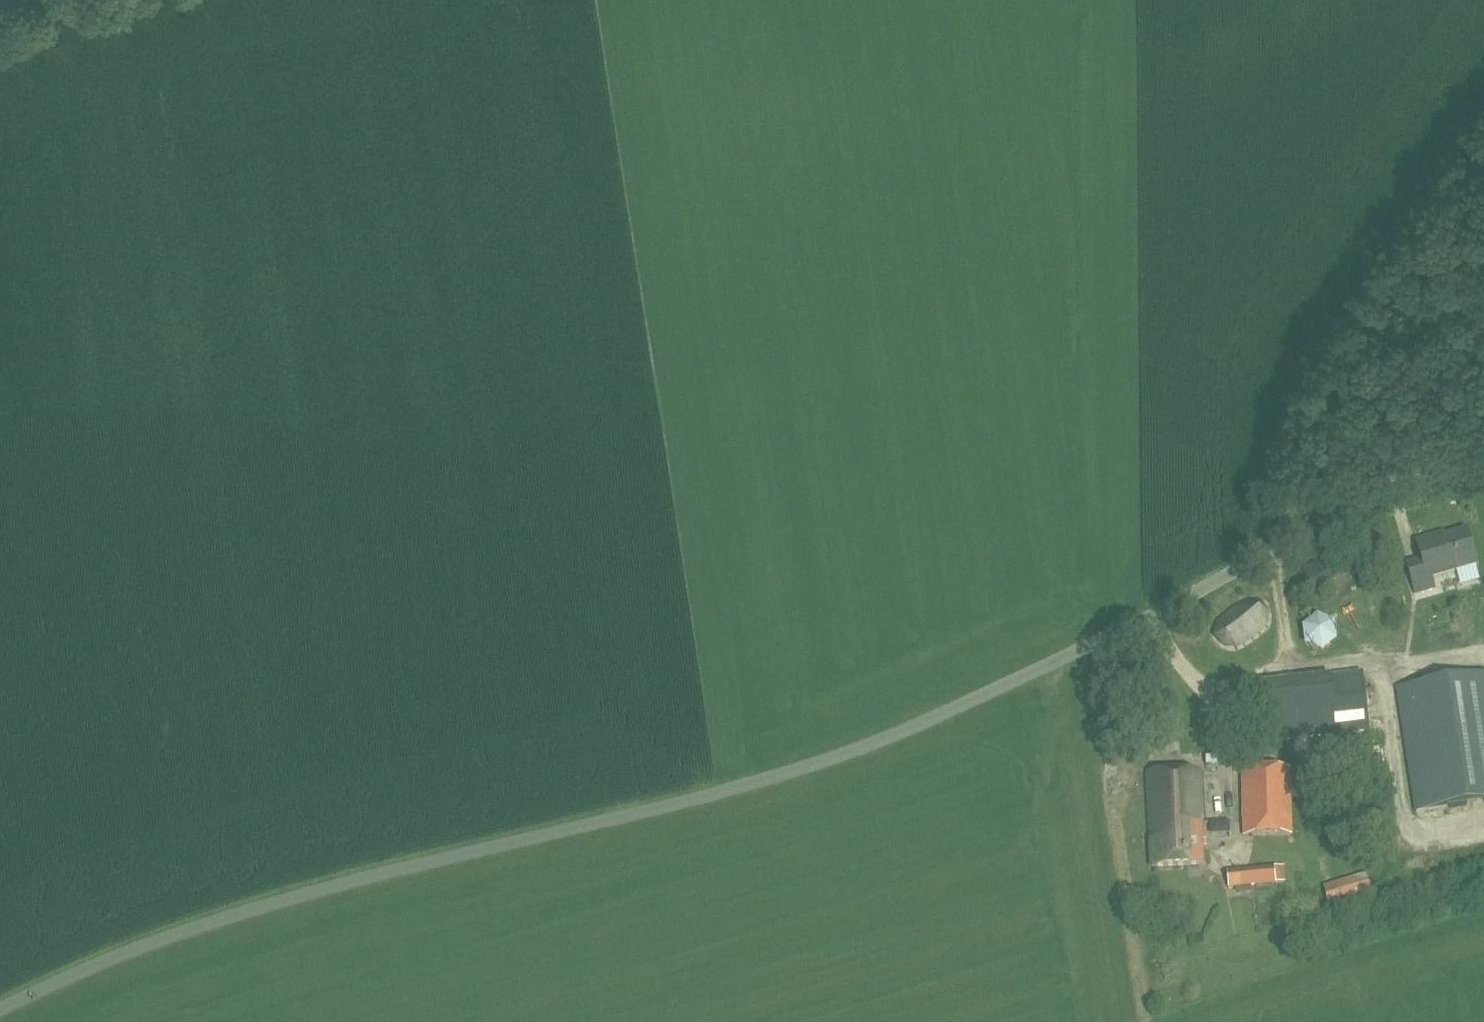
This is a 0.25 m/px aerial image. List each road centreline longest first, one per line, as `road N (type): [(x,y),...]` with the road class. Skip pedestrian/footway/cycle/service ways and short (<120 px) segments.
road 1 (unclassified): [(0,1006),(172,935),(287,899),(720,797),(885,741),(1483,450)]

